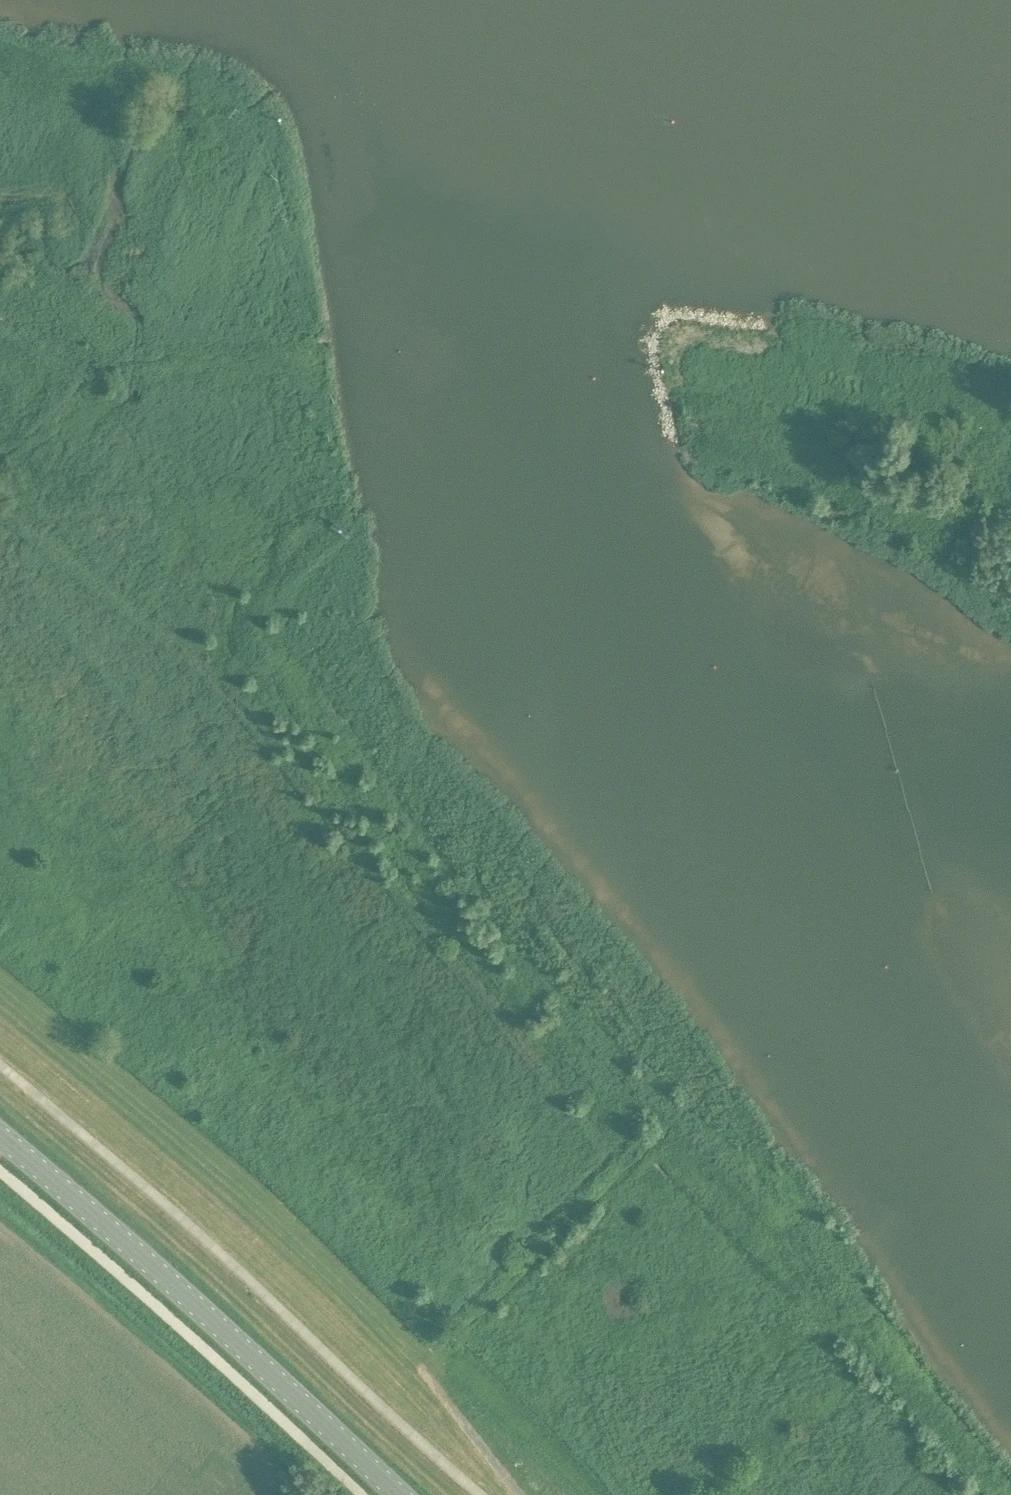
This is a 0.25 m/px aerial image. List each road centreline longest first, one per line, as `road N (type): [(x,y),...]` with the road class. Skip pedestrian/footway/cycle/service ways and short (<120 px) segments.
road 1 (secondary): [(400,1494),(0,1136)]

